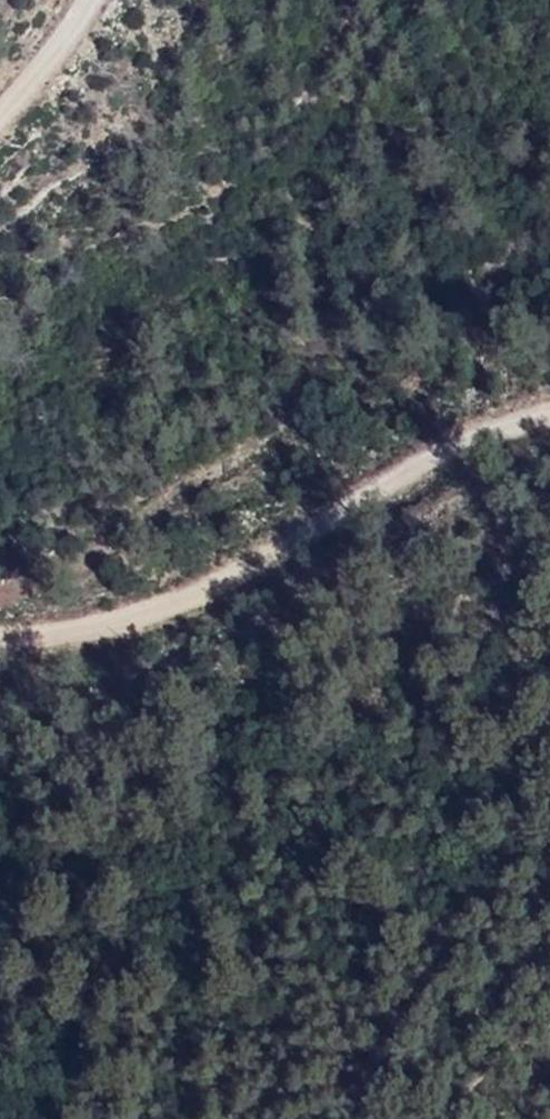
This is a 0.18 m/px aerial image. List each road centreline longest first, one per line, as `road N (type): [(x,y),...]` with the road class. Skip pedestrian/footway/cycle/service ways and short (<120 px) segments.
road 1 (track): [(549,414),(449,451),(180,600),(52,634),(0,635)]
road 2 (track): [(0,110),(88,0)]

